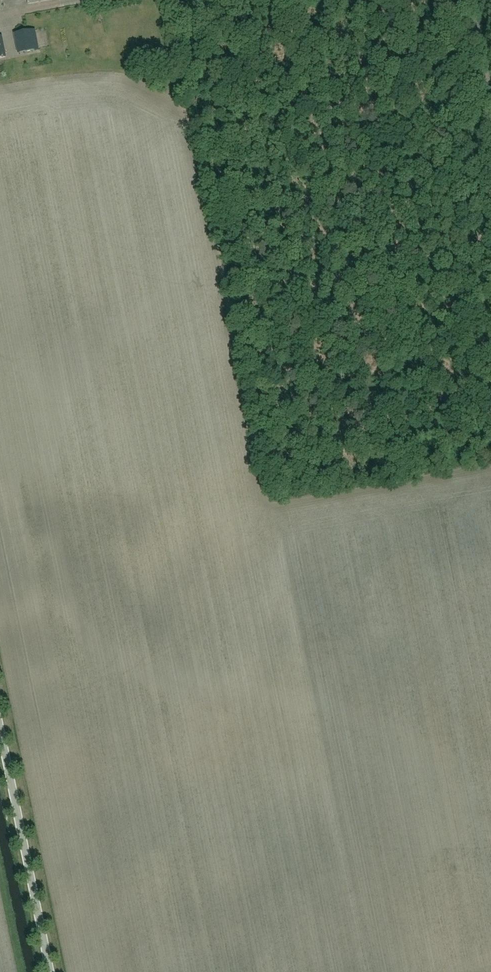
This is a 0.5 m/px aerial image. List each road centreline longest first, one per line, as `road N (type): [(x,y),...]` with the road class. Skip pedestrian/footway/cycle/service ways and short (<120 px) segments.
road 1 (unclassified): [(51,971),(0,728)]
road 2 (track): [(469,0),(490,118)]

